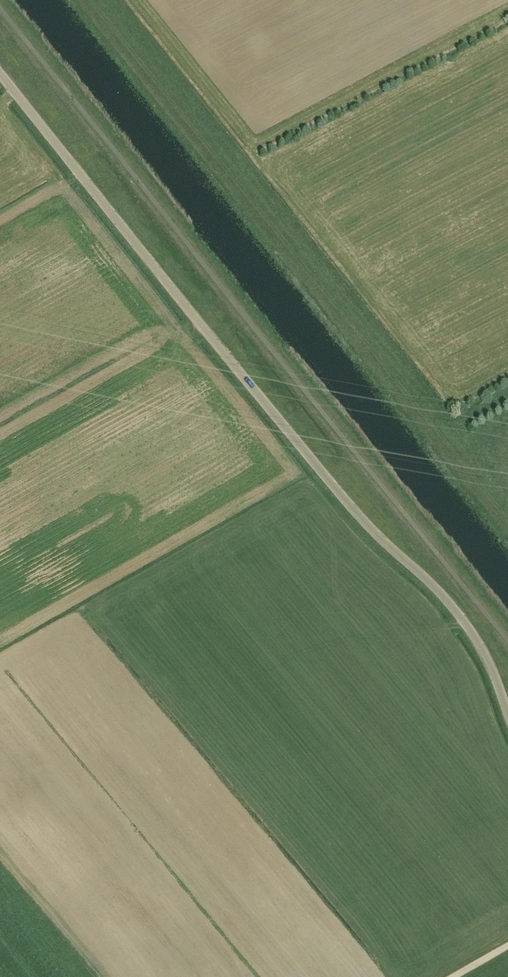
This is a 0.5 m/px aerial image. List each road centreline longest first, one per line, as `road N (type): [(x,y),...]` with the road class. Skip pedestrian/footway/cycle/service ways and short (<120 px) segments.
road 1 (unclassified): [(507,715),(469,627),(365,525),(0,76)]
road 2 (track): [(507,519),(90,0)]

